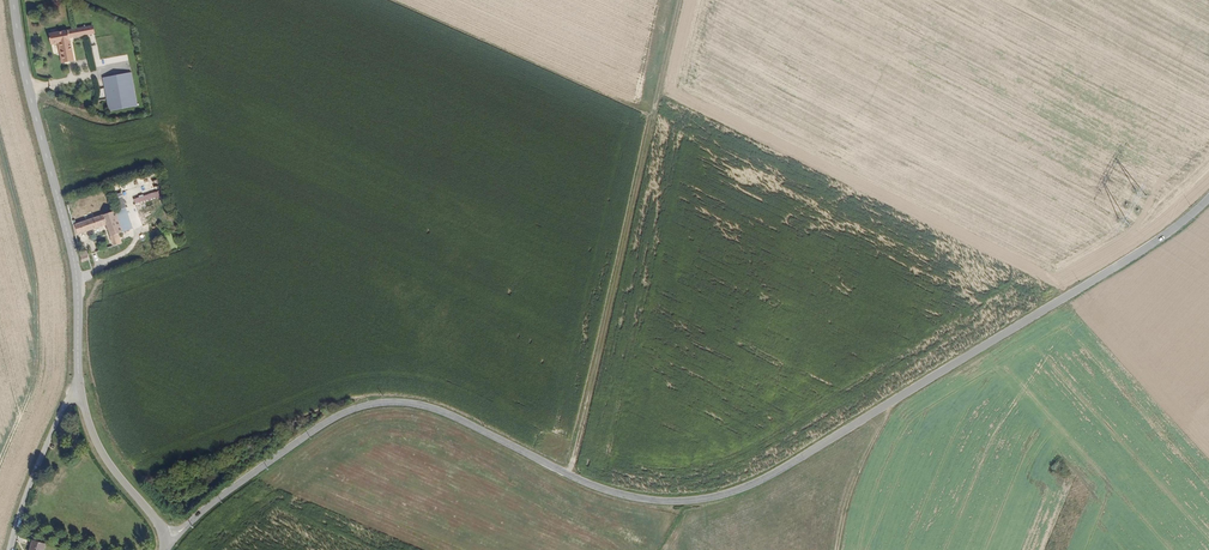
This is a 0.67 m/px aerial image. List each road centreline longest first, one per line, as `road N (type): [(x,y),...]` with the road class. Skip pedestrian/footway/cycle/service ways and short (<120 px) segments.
road 1 (tertiary): [(164,533),(181,531),(337,416),(402,401),(434,408),(612,493),(663,501),(729,493),(1151,245),(1208,198)]
road 2 (secondary): [(81,388),(80,284),(13,0)]
road 3 (residential): [(10,549),(43,455),(81,388)]
road 4 (secondary): [(164,533),(106,461),(81,388)]
road 5 (track): [(839,549),(853,489),(893,400)]

